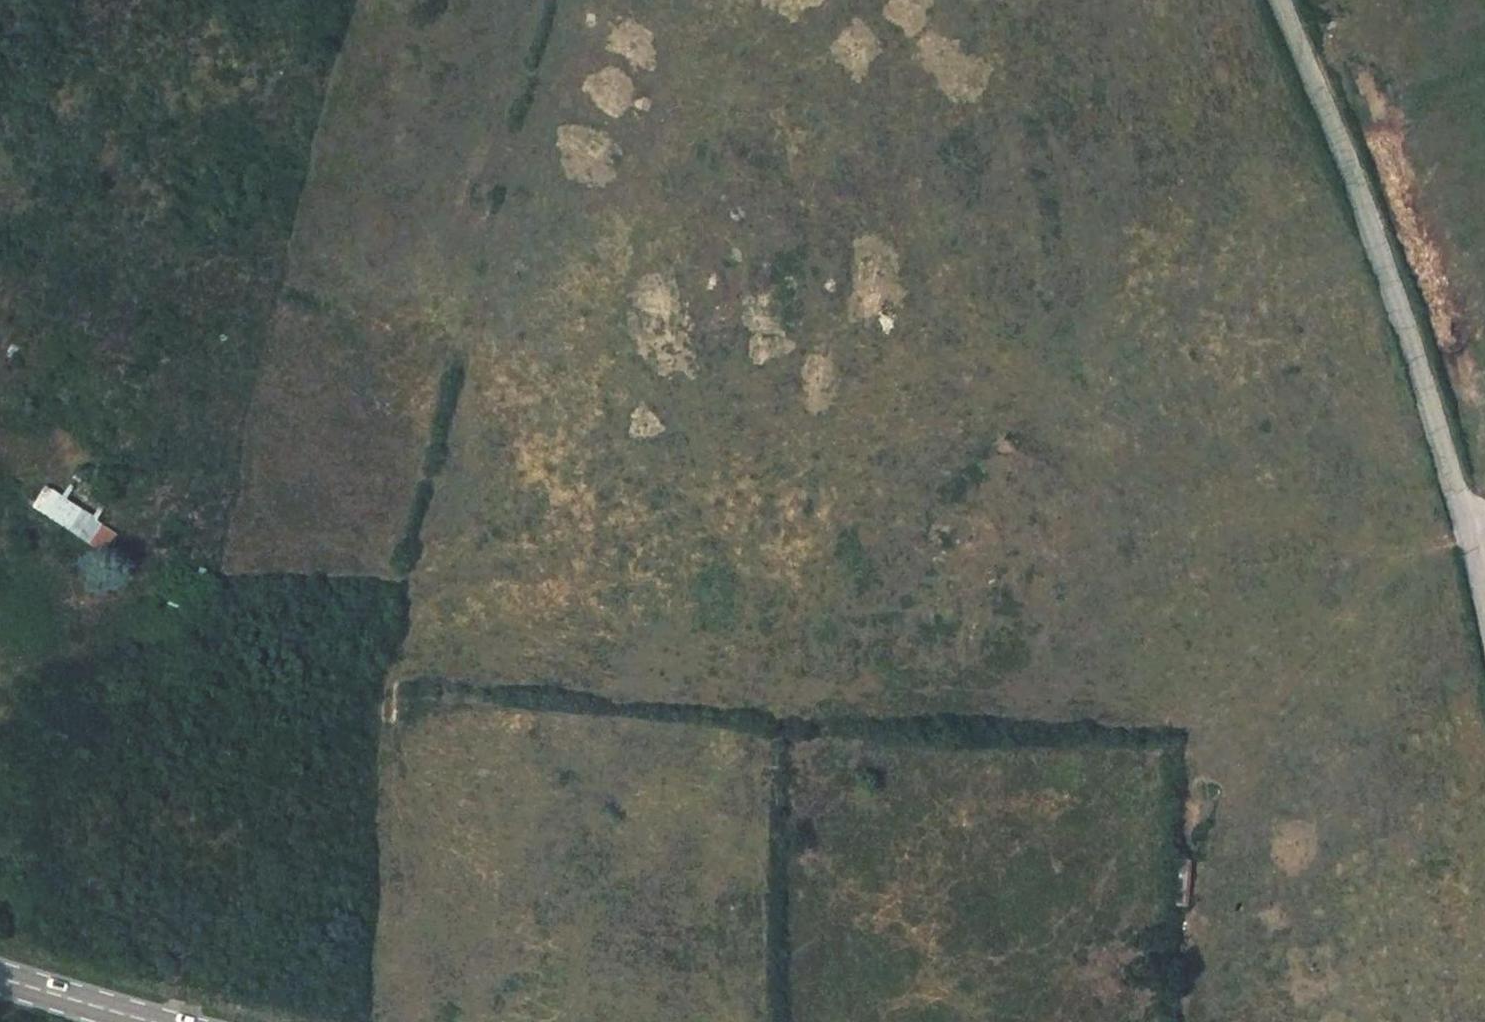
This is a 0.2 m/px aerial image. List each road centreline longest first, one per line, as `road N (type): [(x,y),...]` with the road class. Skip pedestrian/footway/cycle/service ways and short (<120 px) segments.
road 1 (unclassified): [(1273,0),(1366,213),(1467,528)]
road 2 (secondary): [(0,976),(152,1021)]

